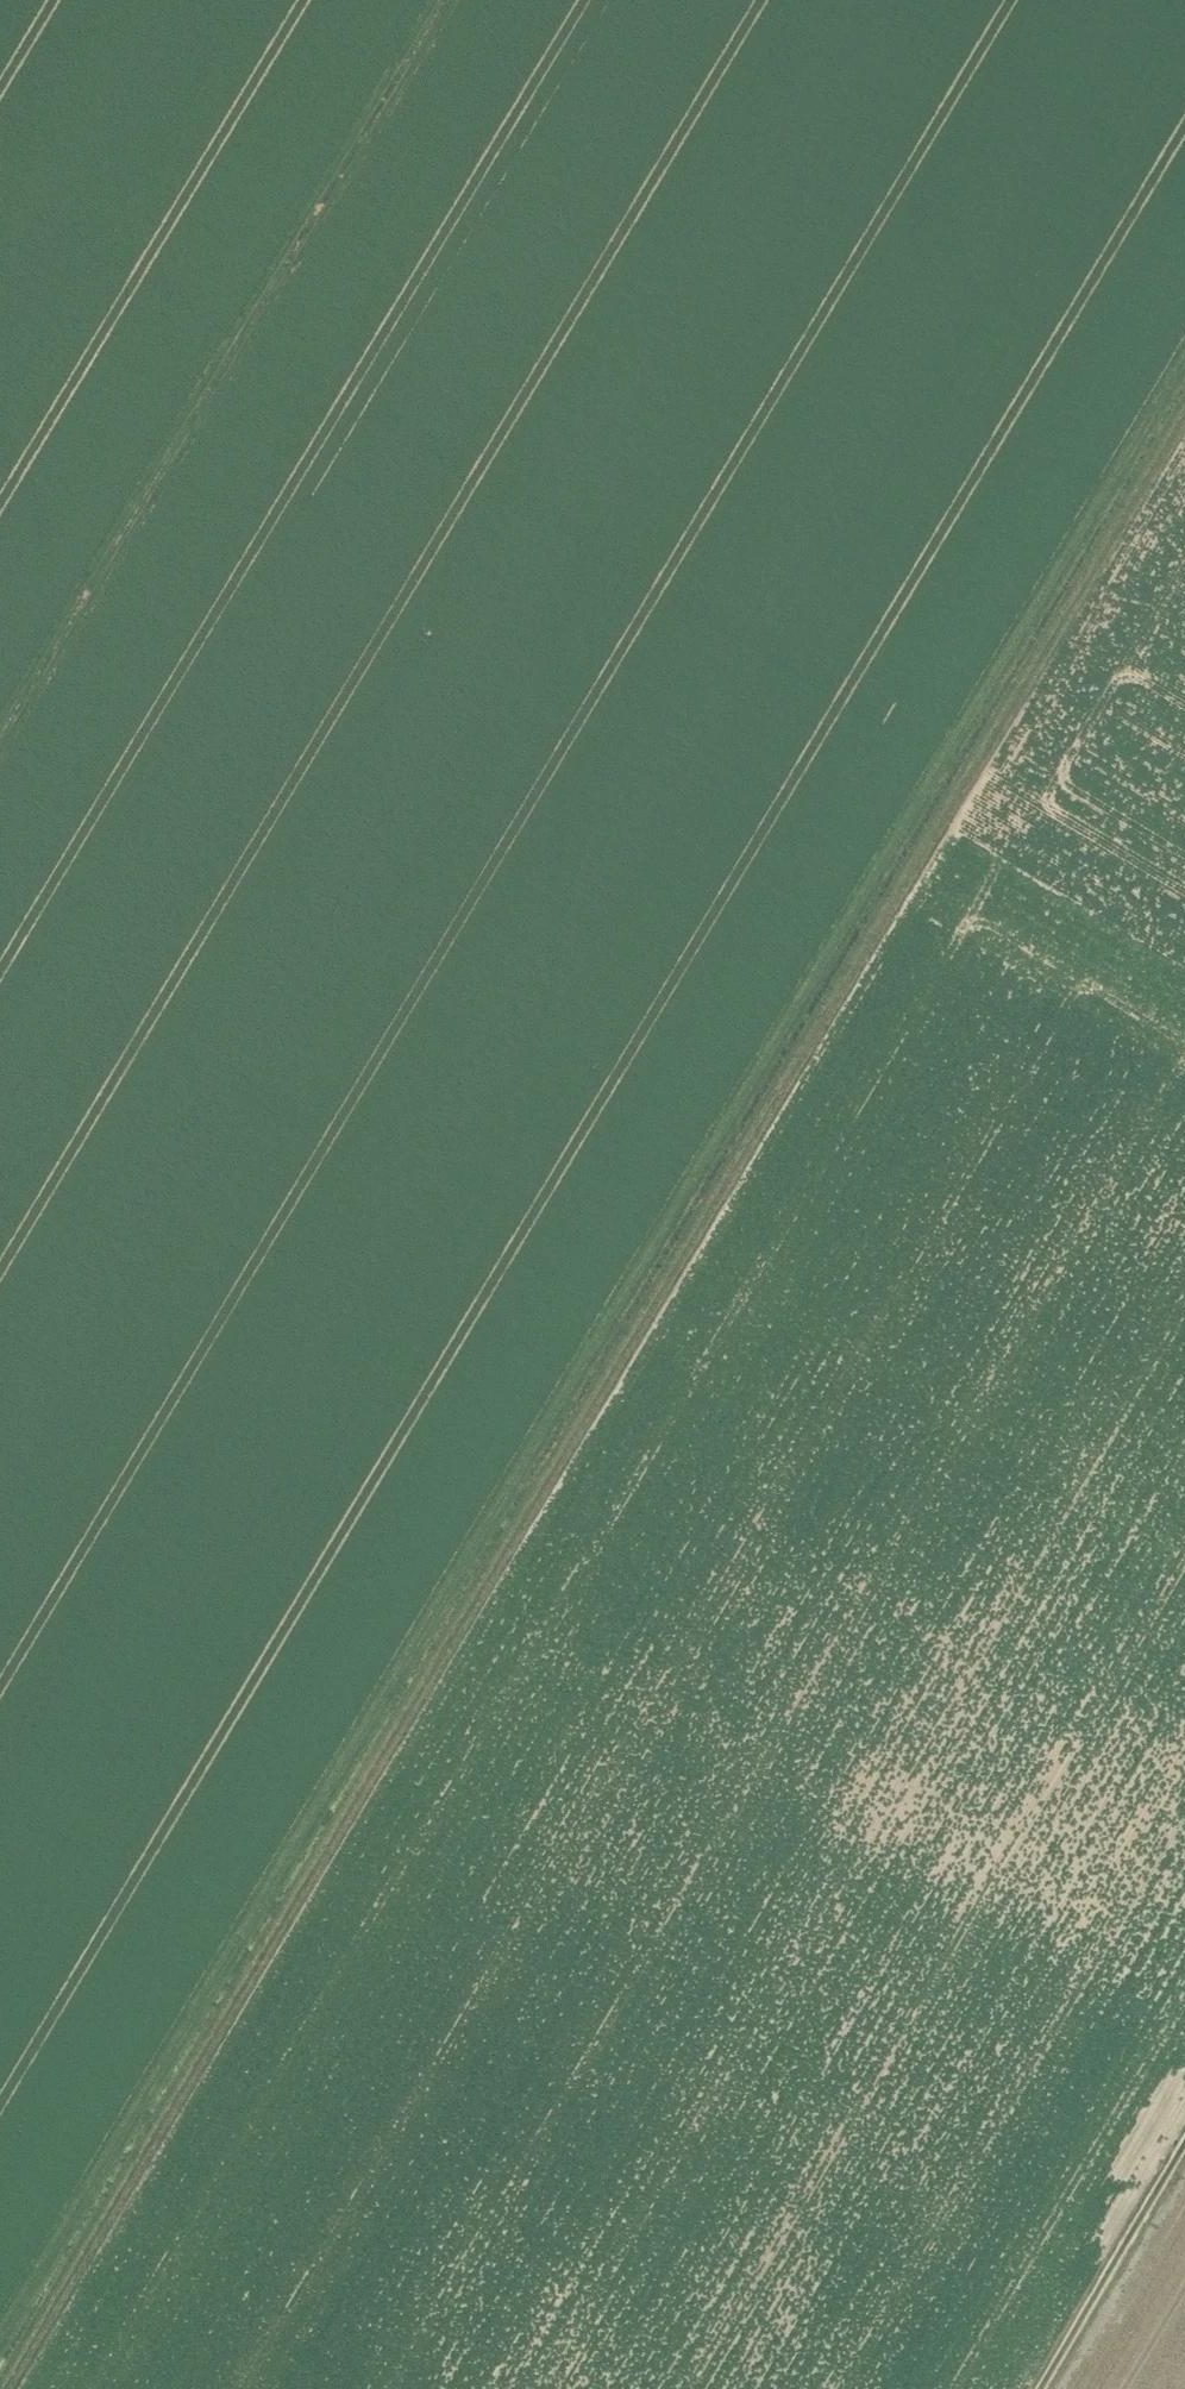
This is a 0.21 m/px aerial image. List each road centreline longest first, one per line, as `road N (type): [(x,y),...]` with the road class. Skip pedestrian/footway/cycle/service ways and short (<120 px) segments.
road 1 (track): [(447,0),(0,748)]
road 2 (track): [(1041,2388),(1184,2146)]

